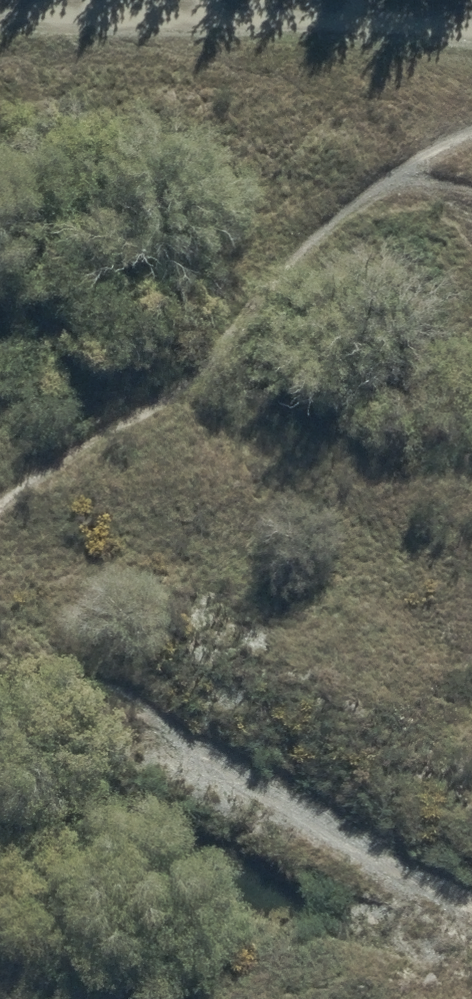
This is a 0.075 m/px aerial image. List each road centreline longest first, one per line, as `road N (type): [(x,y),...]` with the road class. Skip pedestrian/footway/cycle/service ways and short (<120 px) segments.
road 1 (track): [(471,144),(327,231),(247,326),(169,390),(0,500)]
road 2 (track): [(0,704),(100,690),(347,766),(425,775),(471,720)]
road 3 (track): [(172,714),(310,828),(471,923)]

